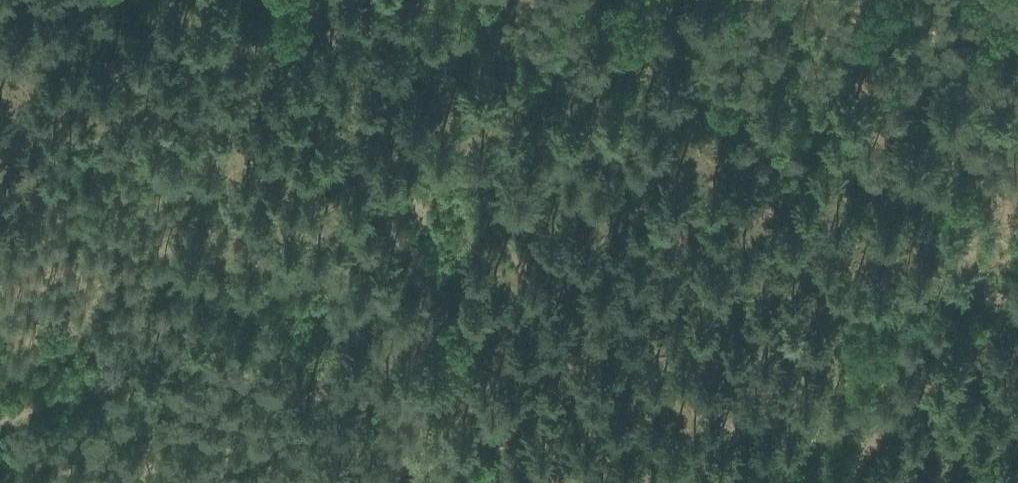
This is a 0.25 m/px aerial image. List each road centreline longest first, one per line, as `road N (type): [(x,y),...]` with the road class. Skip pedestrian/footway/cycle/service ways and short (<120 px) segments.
road 1 (track): [(308,0),(487,410)]

